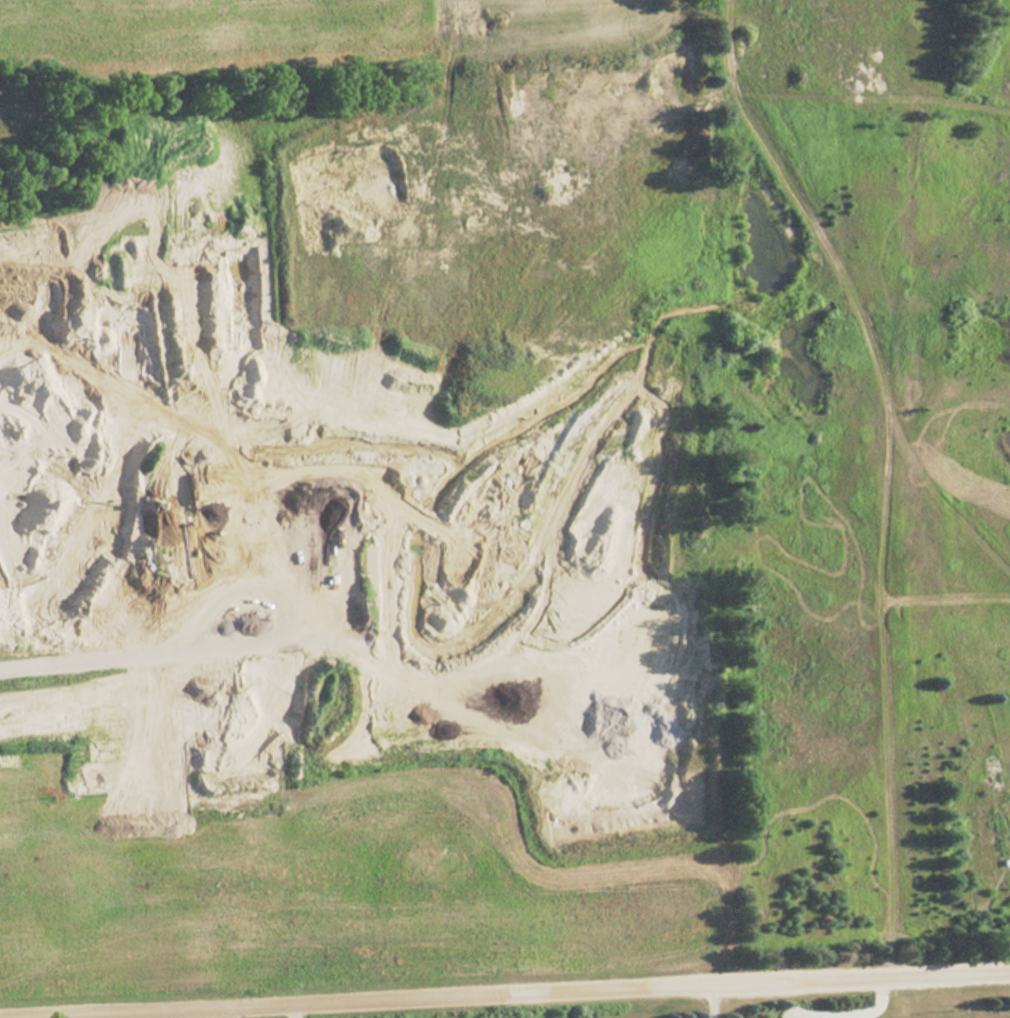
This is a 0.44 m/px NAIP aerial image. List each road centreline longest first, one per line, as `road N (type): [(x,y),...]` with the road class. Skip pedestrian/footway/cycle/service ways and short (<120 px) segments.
road 1 (residential): [(0,1009),(1009,966)]

